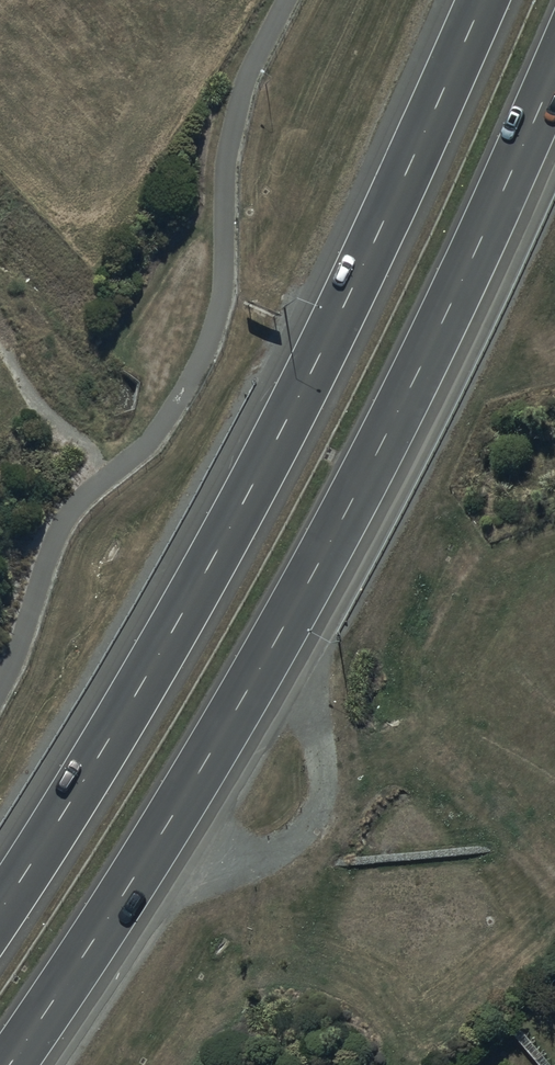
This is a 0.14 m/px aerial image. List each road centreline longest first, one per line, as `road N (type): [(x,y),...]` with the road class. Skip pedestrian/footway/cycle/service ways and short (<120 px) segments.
road 1 (motorway): [(554,74),(344,517),(173,816),(9,1064)]
road 2 (motorway): [(0,912),(145,677),(278,439),(483,0)]

